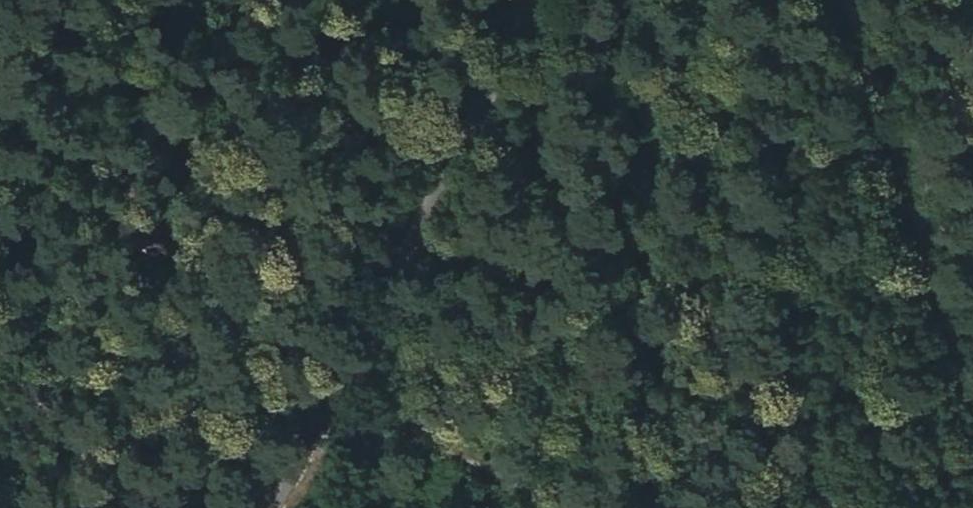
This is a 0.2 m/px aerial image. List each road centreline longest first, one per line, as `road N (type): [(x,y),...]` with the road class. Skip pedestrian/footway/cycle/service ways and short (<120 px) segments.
road 1 (track): [(835,0),(936,272),(972,401)]

